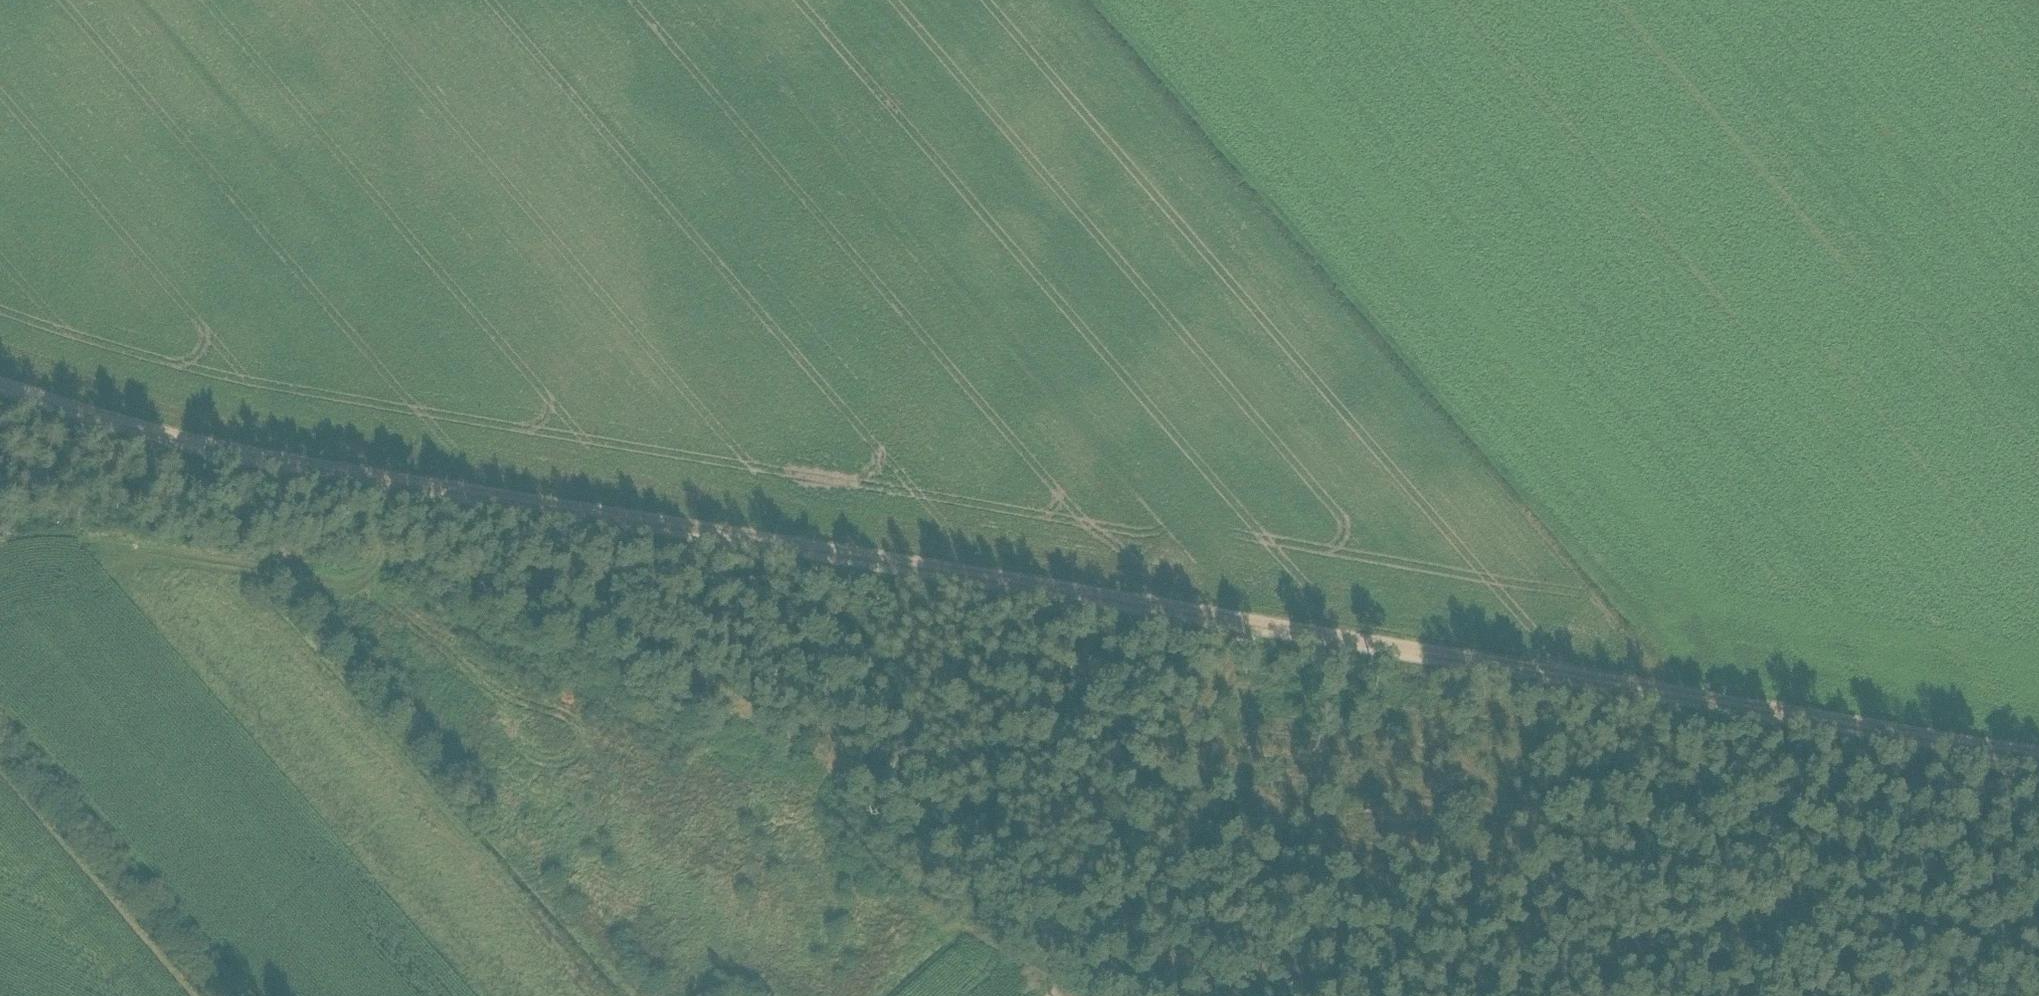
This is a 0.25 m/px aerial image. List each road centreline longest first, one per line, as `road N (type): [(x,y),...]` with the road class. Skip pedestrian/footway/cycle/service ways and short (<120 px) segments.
road 1 (track): [(0,388),(214,453),(667,524),(985,590),(2038,755)]
road 2 (track): [(1253,631),(1116,841),(1043,972)]

